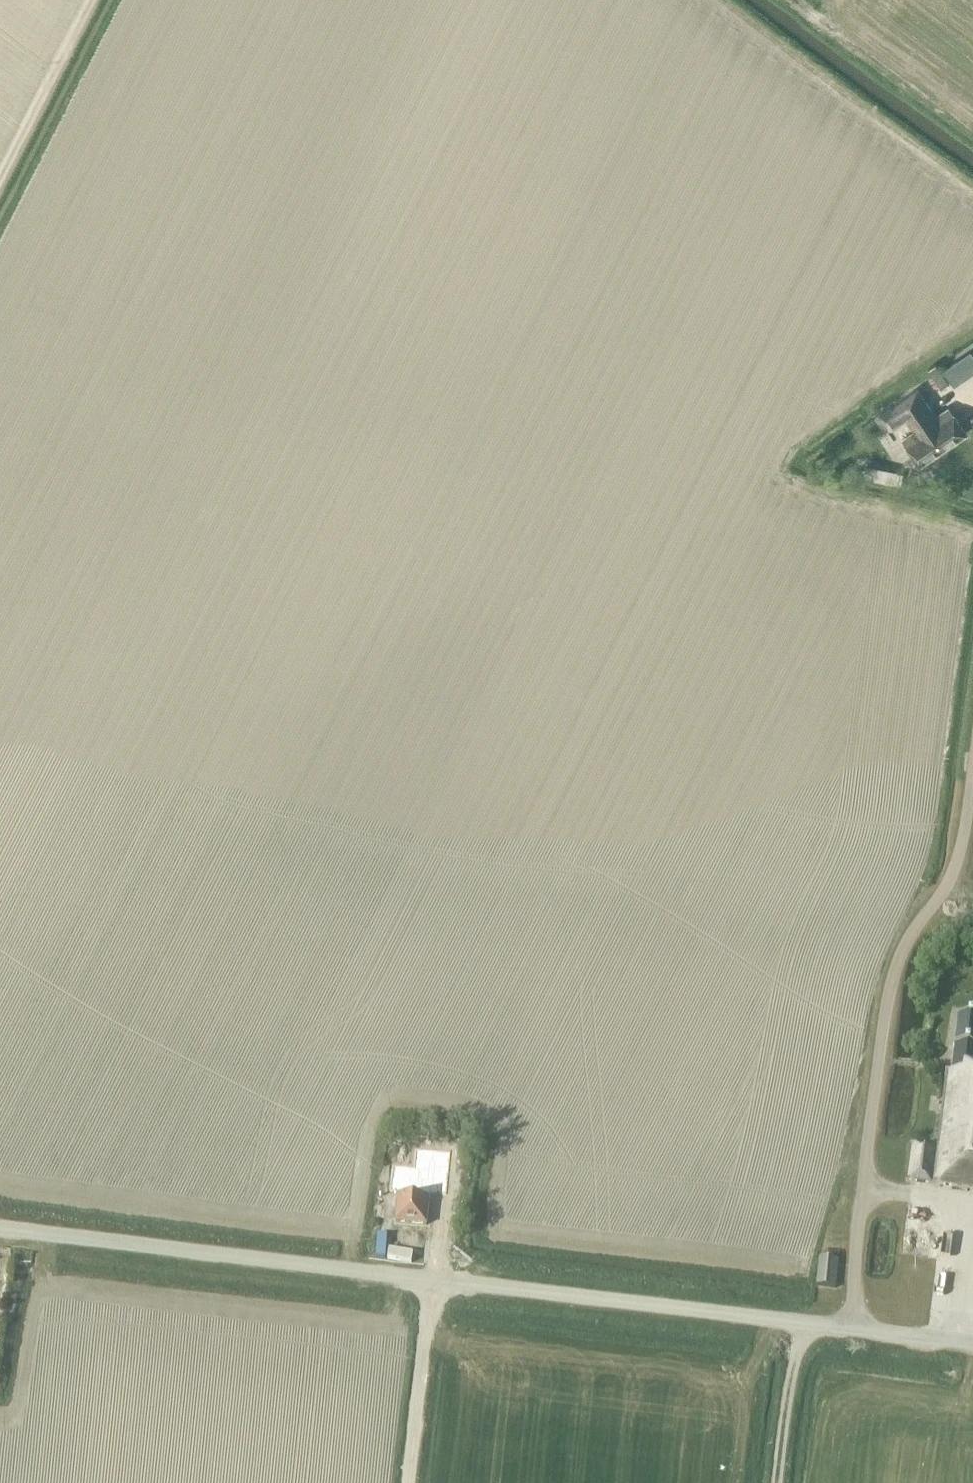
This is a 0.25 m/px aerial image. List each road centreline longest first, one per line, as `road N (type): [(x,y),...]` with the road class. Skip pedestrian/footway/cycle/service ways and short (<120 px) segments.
road 1 (unclassified): [(972,1342),(0,1228)]

